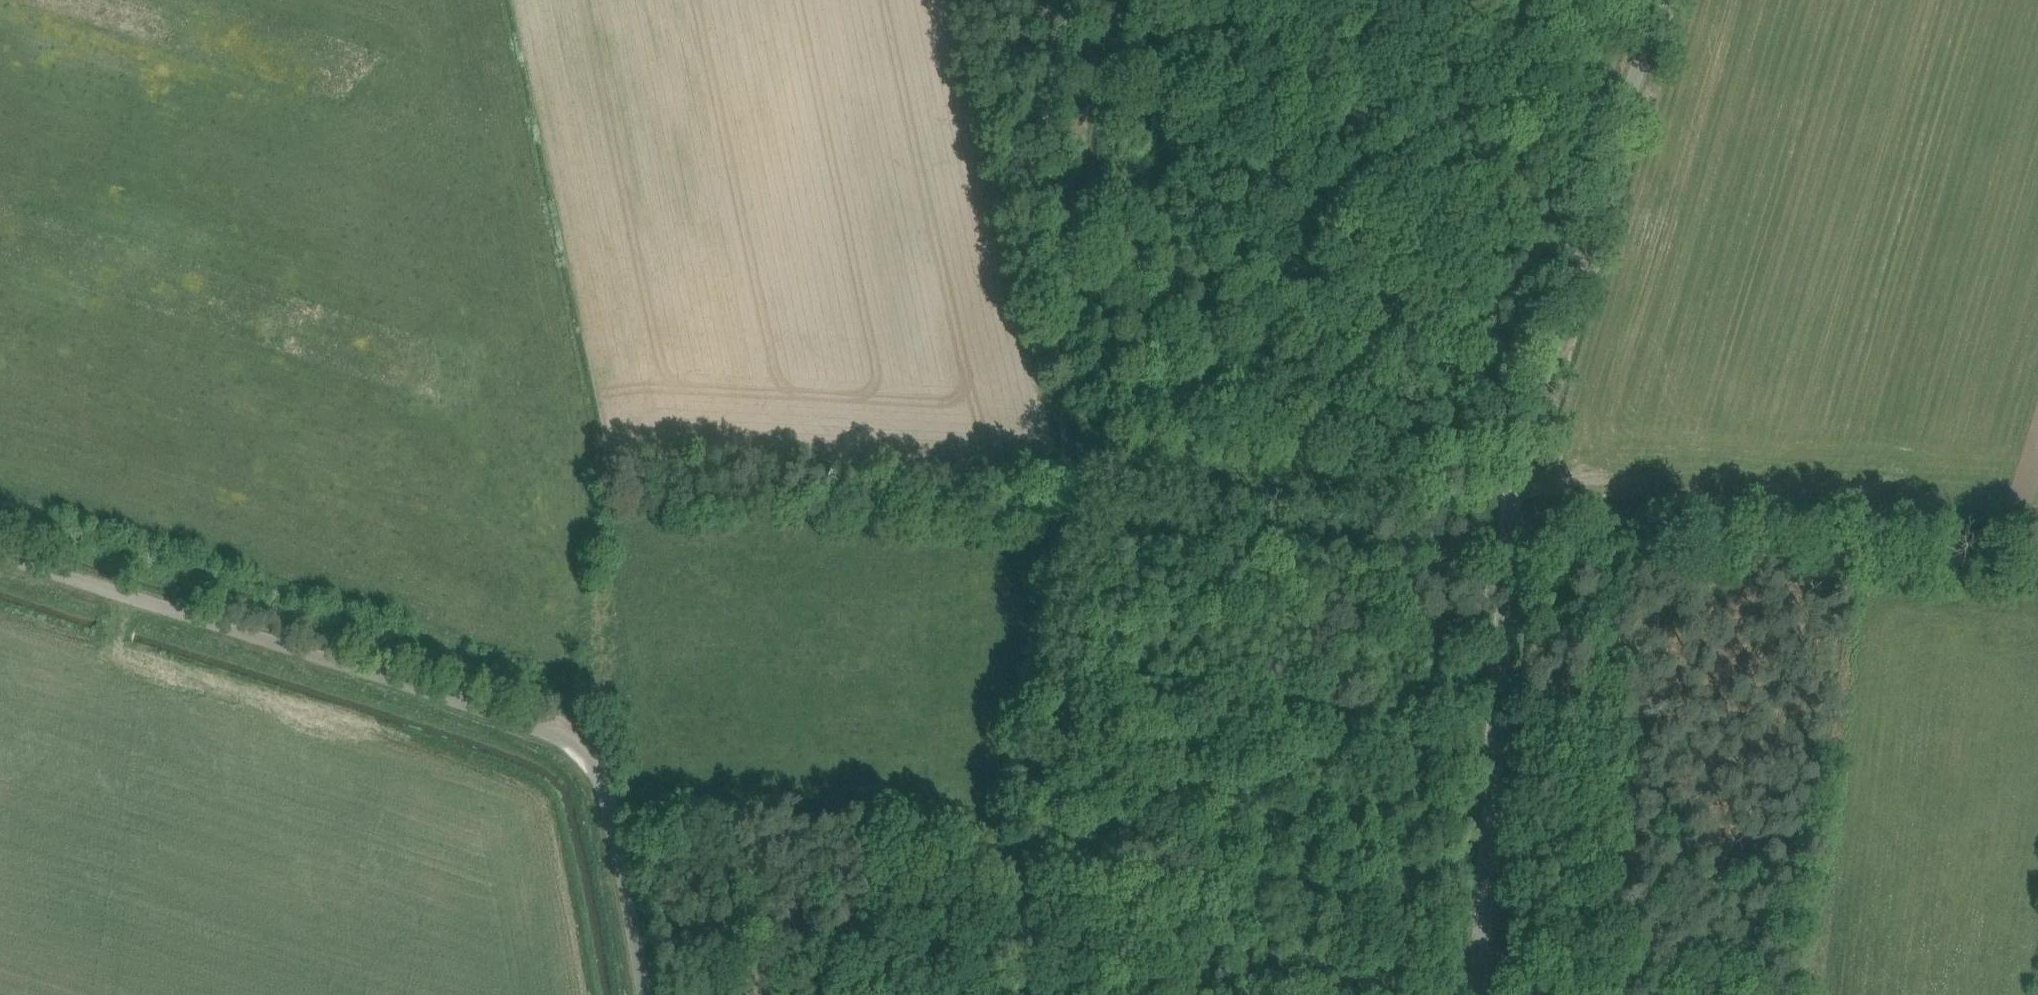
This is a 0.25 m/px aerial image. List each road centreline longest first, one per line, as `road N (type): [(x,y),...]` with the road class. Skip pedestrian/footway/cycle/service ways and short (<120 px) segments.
road 1 (unclassified): [(1478,994),(1514,494),(1660,0)]
road 2 (unclassified): [(641,994),(602,776),(567,743),(0,562)]

